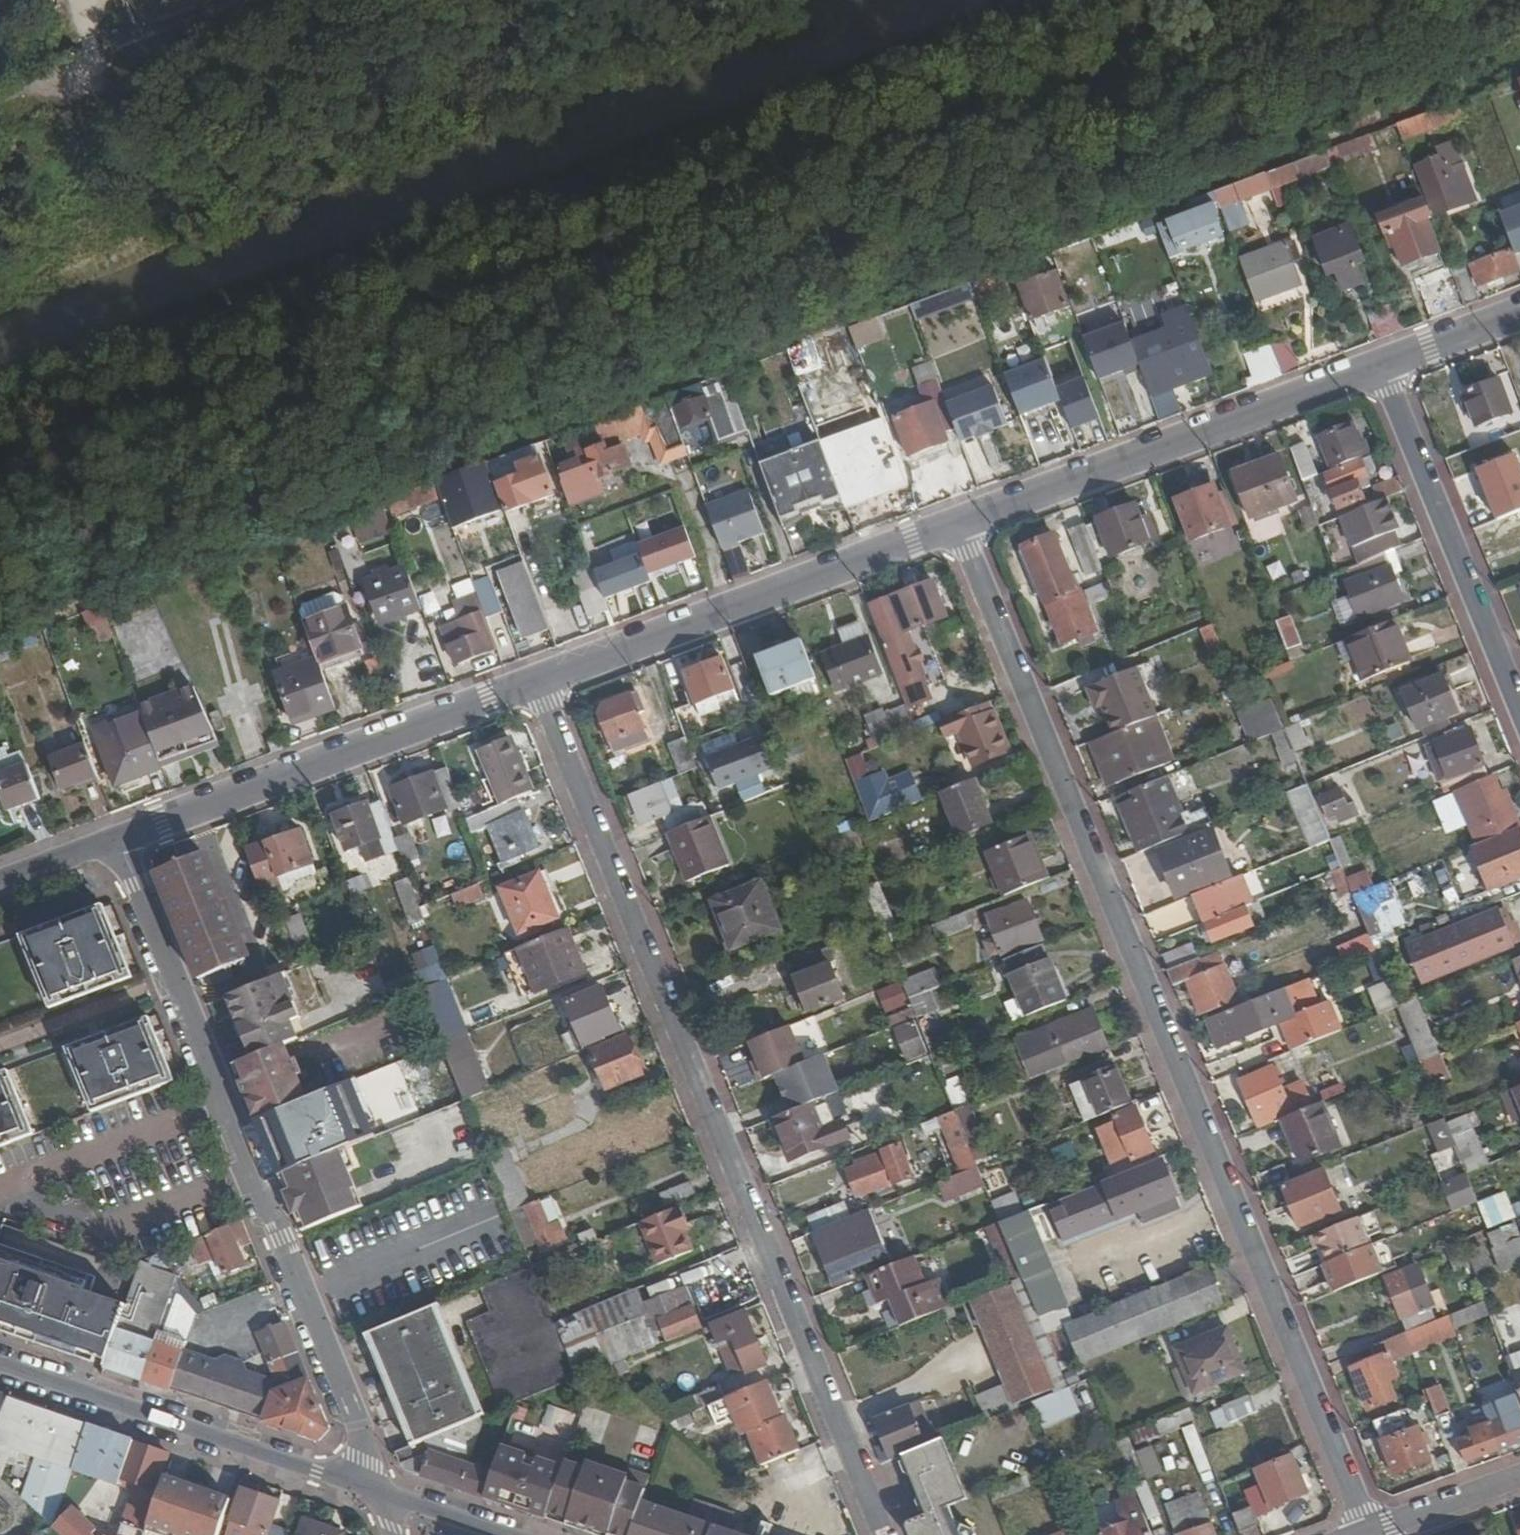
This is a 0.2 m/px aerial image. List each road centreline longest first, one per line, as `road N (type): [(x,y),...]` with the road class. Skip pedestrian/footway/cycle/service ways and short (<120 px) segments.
road 1 (residential): [(1370,1532),(961,525)]
road 2 (residential): [(540,685),(888,1534)]
road 3 (residential): [(178,981),(359,1425),(379,1492)]
road 4 (residential): [(961,525),(540,685)]
road 5 (residential): [(1380,365),(961,525)]
road 6 (residential): [(540,685),(120,837)]
road 7 (residential): [(0,1366),(379,1492)]
road 8 (residential): [(1519,711),(1380,365)]
road 9 (residential): [(178,981),(0,1049)]
road 10 (residential): [(1370,1532),(1519,1478)]
road 11 (residential): [(120,837),(178,981)]
road 12 (residential): [(1519,313),(1380,365)]
road 13 (residential): [(379,1492),(507,1534)]
road 14 (residential): [(120,837),(0,882)]

